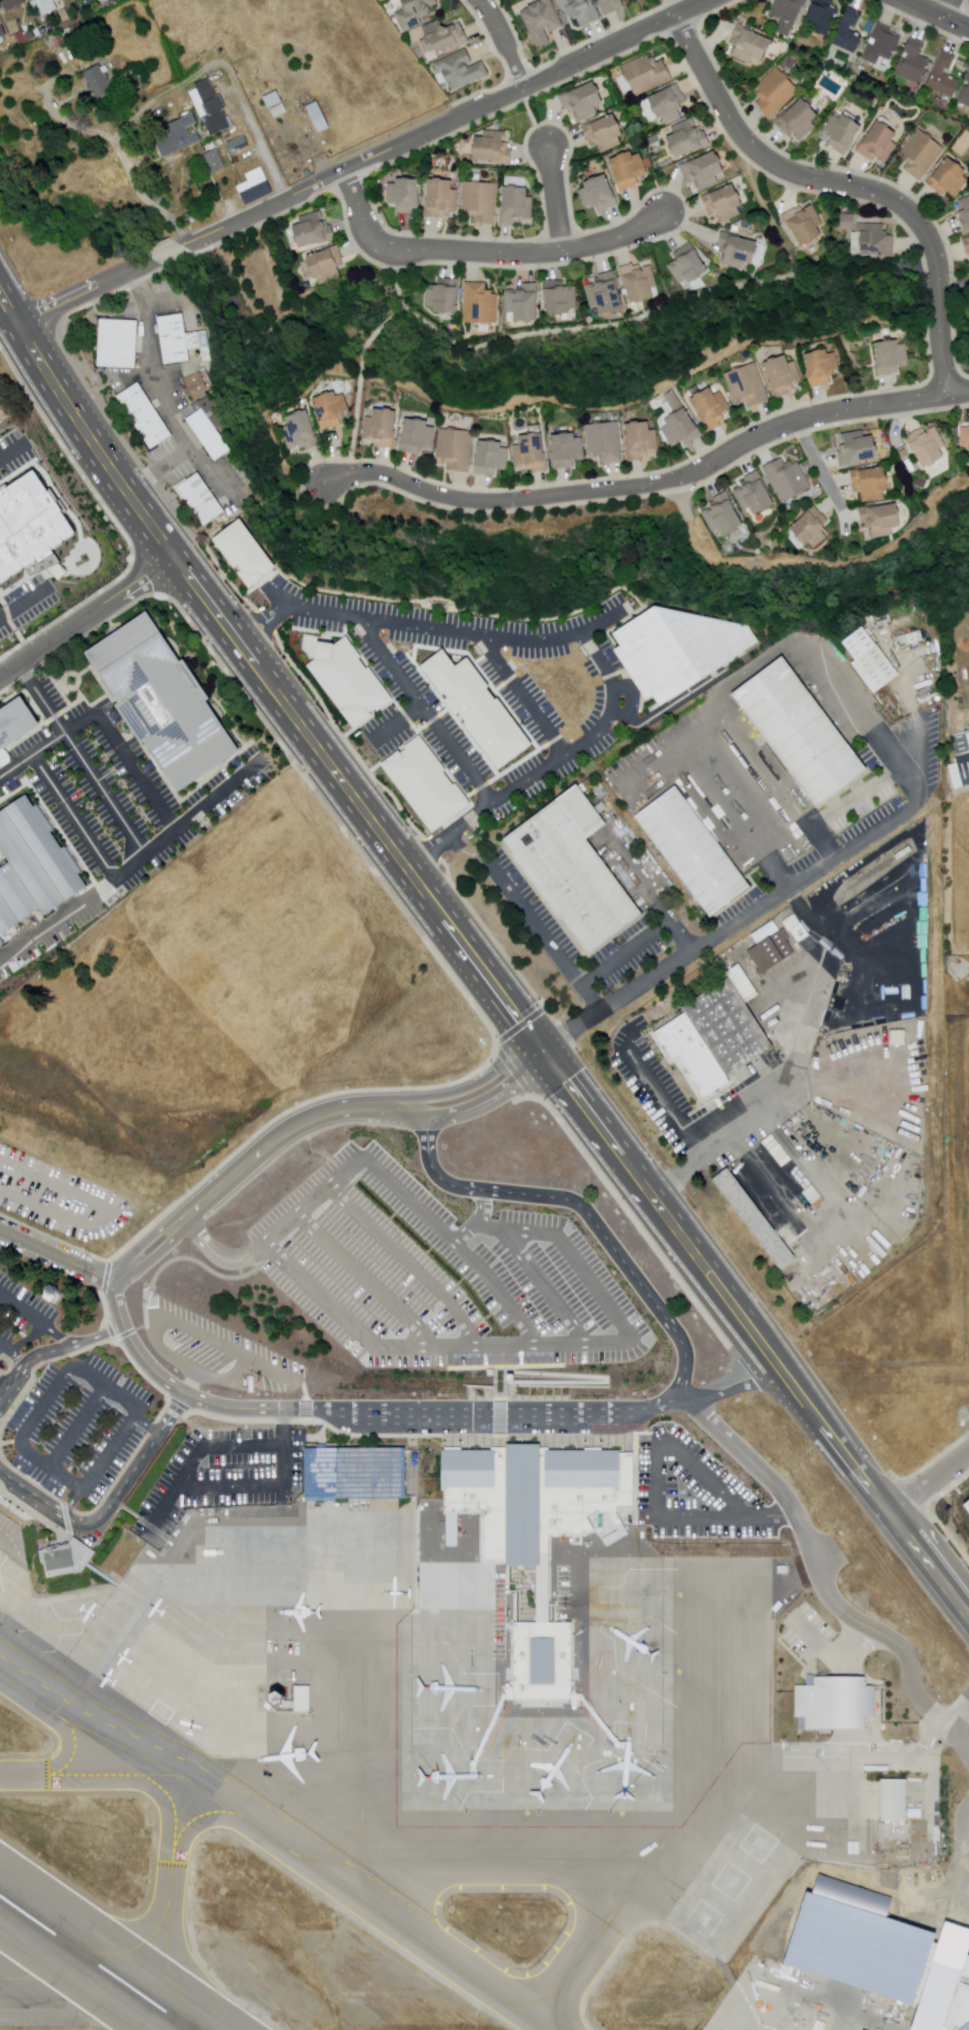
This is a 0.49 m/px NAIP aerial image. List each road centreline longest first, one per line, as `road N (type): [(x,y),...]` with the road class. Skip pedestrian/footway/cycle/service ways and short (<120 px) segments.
road 1 (residential): [(968,394),(796,423),(655,488),(490,505),(448,501),(374,476),(326,485)]
road 2 (primary): [(544,1051),(172,560)]
road 3 (residential): [(715,0),(184,247)]
road 4 (residential): [(950,396),(940,268),(920,223),(880,194),(795,174),(758,152),(676,18)]
road 5 (residential): [(190,1396),(241,1410),(369,1417),(625,1417),(689,1399)]
road 6 (primary): [(775,1355),(544,1051)]
road 7 (residential): [(345,173),(373,240),(400,253),(564,252),(629,236),(666,214)]
road 8 (residential): [(117,1279),(305,1119),(355,1106),(422,1107)]
road 9 (primary): [(172,560),(0,288)]
road 10 (primary): [(968,1603),(775,1355)]
road 11 (residential): [(172,560),(0,678)]
road 12 (residential): [(154,261),(15,313)]
road 13 (residential): [(190,1396),(136,1348),(117,1279)]
road 14 (residential): [(422,1107),(460,1101),(544,1051)]

